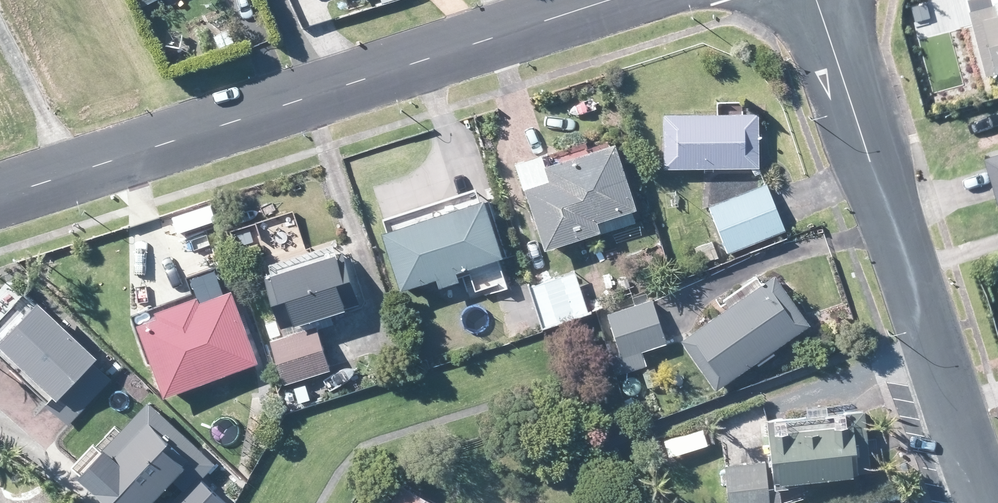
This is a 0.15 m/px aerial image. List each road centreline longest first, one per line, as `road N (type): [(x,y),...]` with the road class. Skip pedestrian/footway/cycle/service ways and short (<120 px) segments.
road 1 (tertiary): [(613,0),(0,200)]
road 2 (residential): [(995,502),(929,335),(819,0)]

